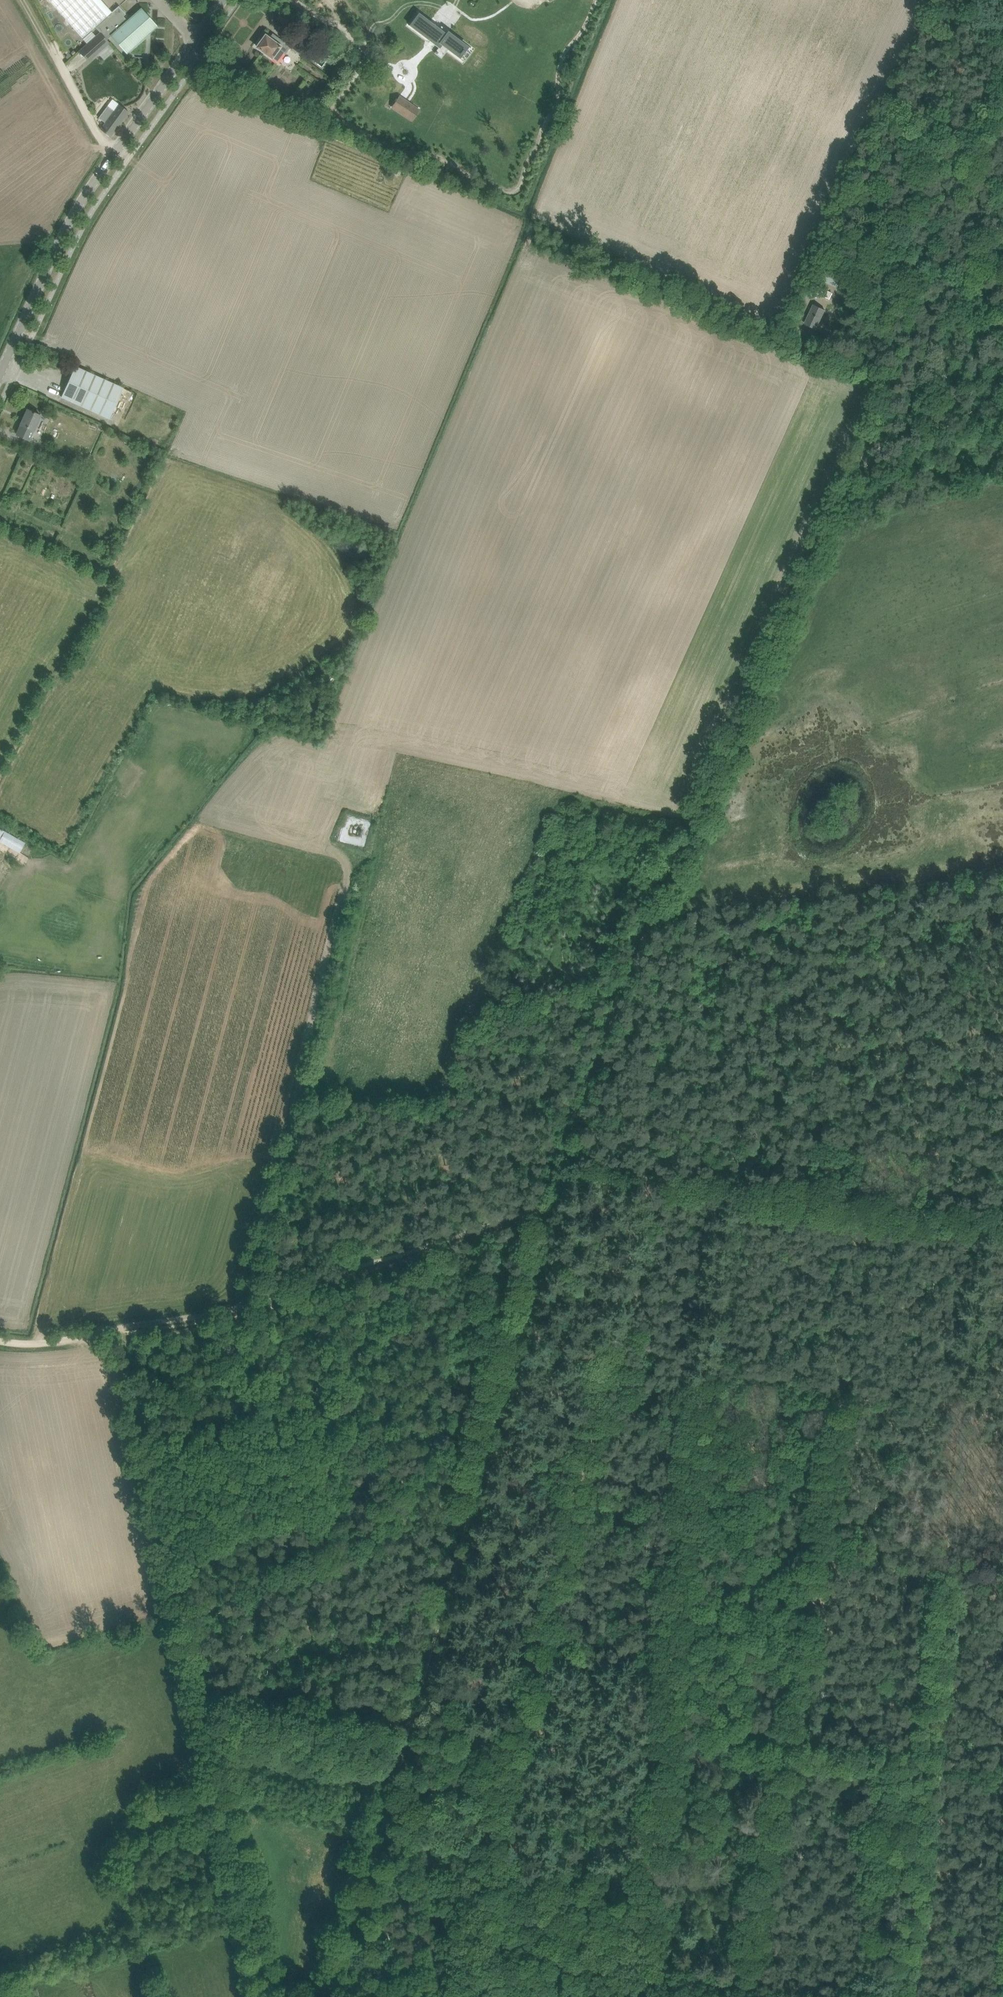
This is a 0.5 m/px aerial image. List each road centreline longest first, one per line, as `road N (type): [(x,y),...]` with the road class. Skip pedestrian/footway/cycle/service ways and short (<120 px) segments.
road 1 (track): [(1002,151),(601,1026),(570,1148)]
road 2 (track): [(337,1996),(553,1215)]
road 3 (track): [(553,1215),(116,1330),(0,1341)]
road 4 (tertiary): [(0,383),(70,222),(226,0)]
road 5 (track): [(570,1148),(1000,1211)]

